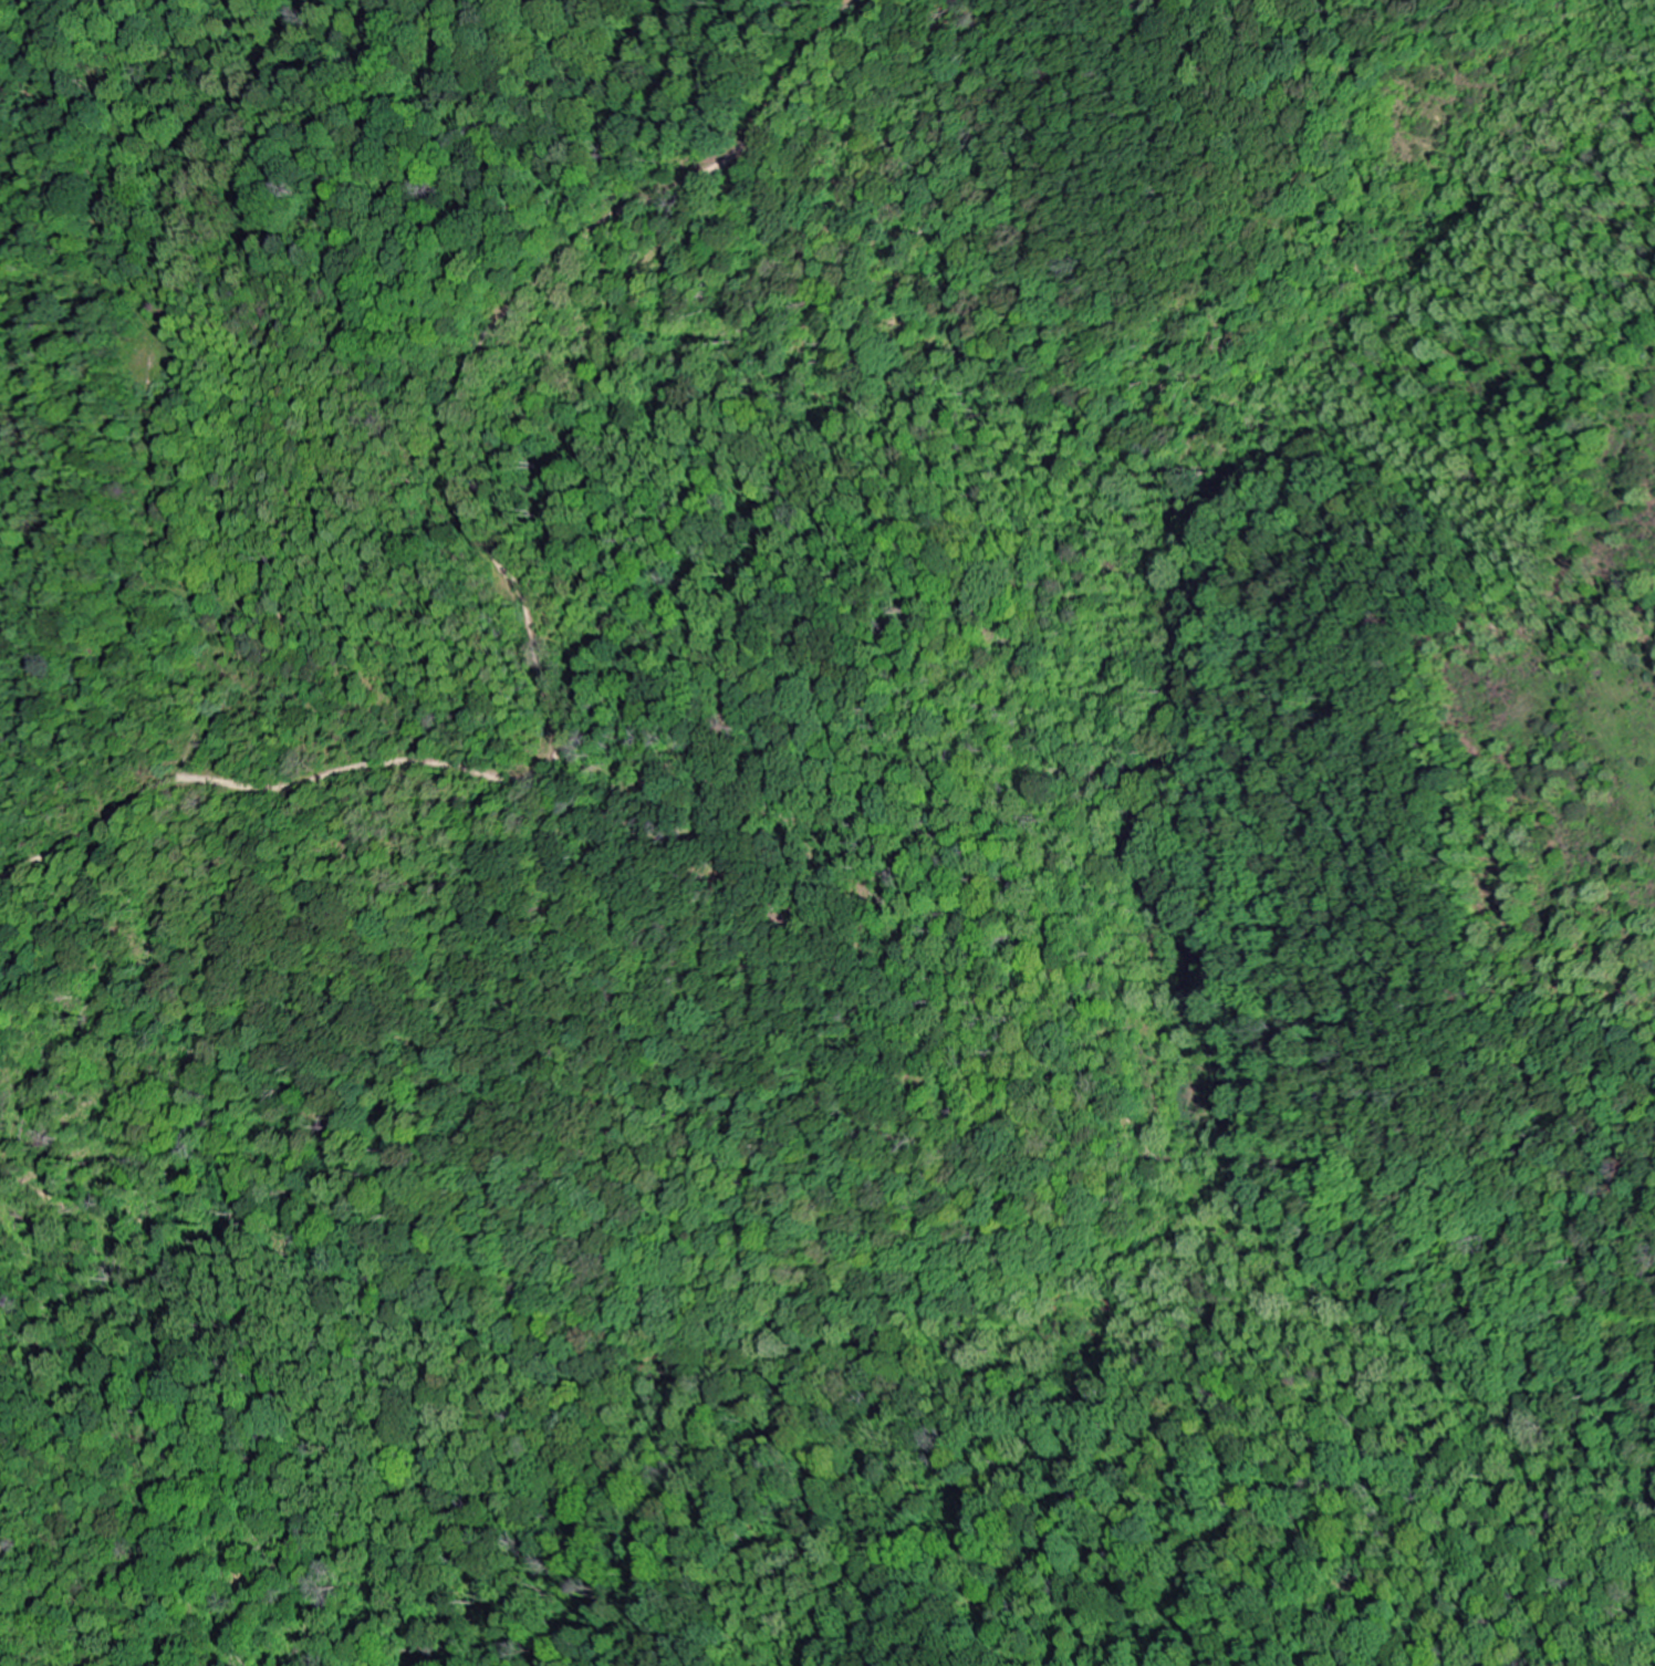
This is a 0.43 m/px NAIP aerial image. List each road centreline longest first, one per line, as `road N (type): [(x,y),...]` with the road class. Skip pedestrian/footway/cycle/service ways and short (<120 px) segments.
road 1 (residential): [(0,891),(171,787),(271,792),(392,763),(509,782),(538,771),(551,742),(527,623),(458,520),(450,491),(446,435),(454,399),(488,340),(594,225),(731,154),(854,0)]

